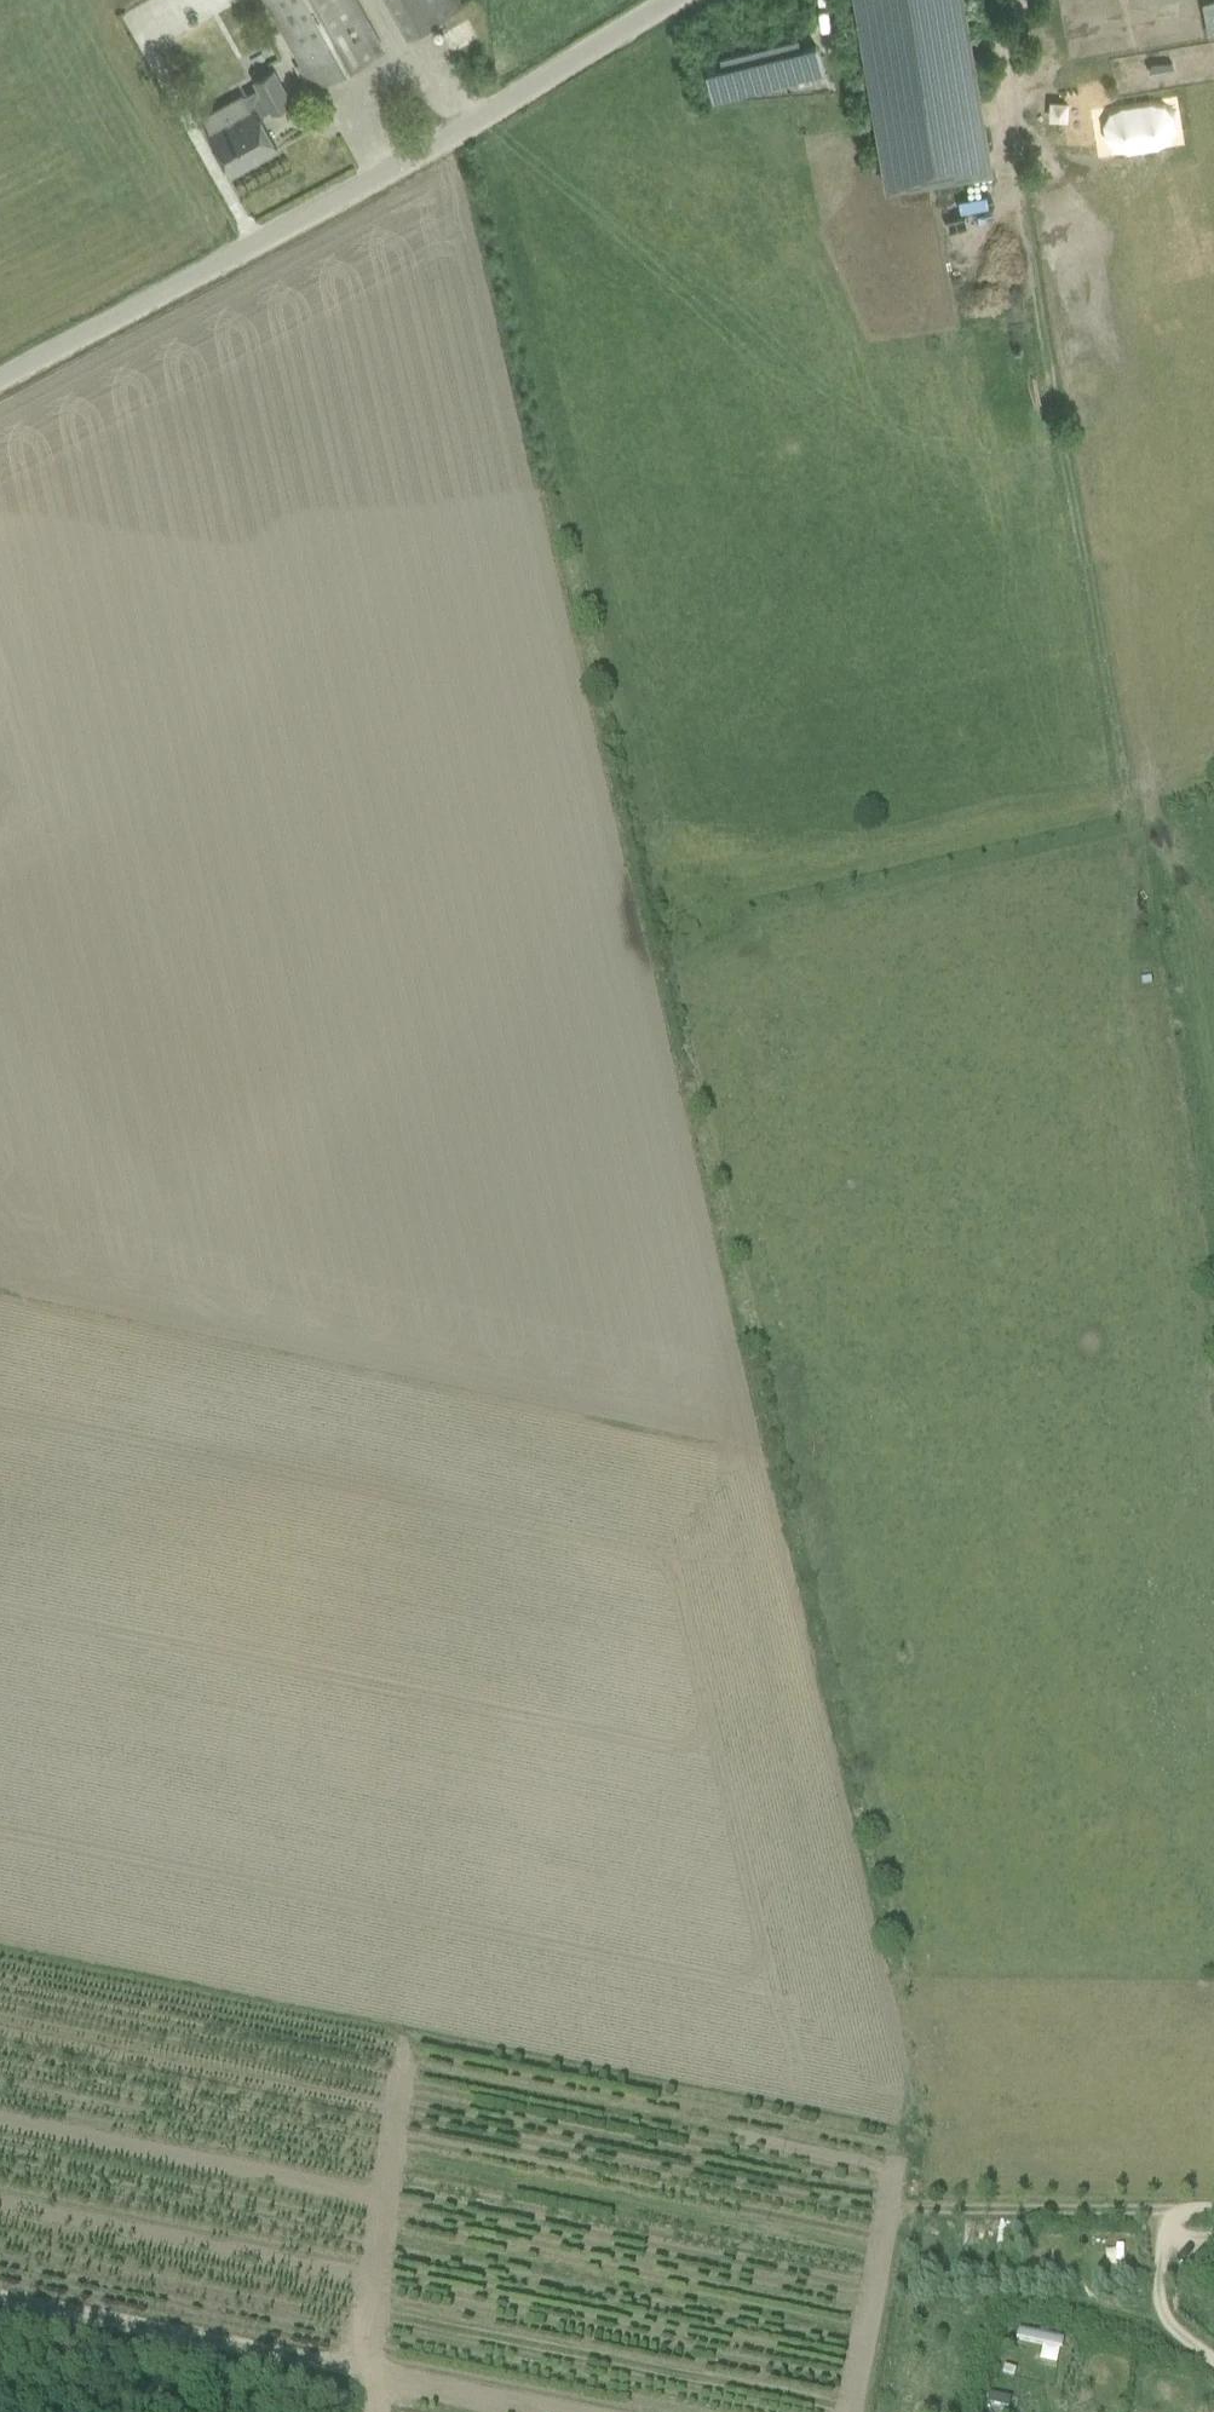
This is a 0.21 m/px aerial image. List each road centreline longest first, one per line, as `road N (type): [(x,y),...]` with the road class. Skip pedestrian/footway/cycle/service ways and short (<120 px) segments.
road 1 (unclassified): [(0,374),(335,199),(668,0)]

